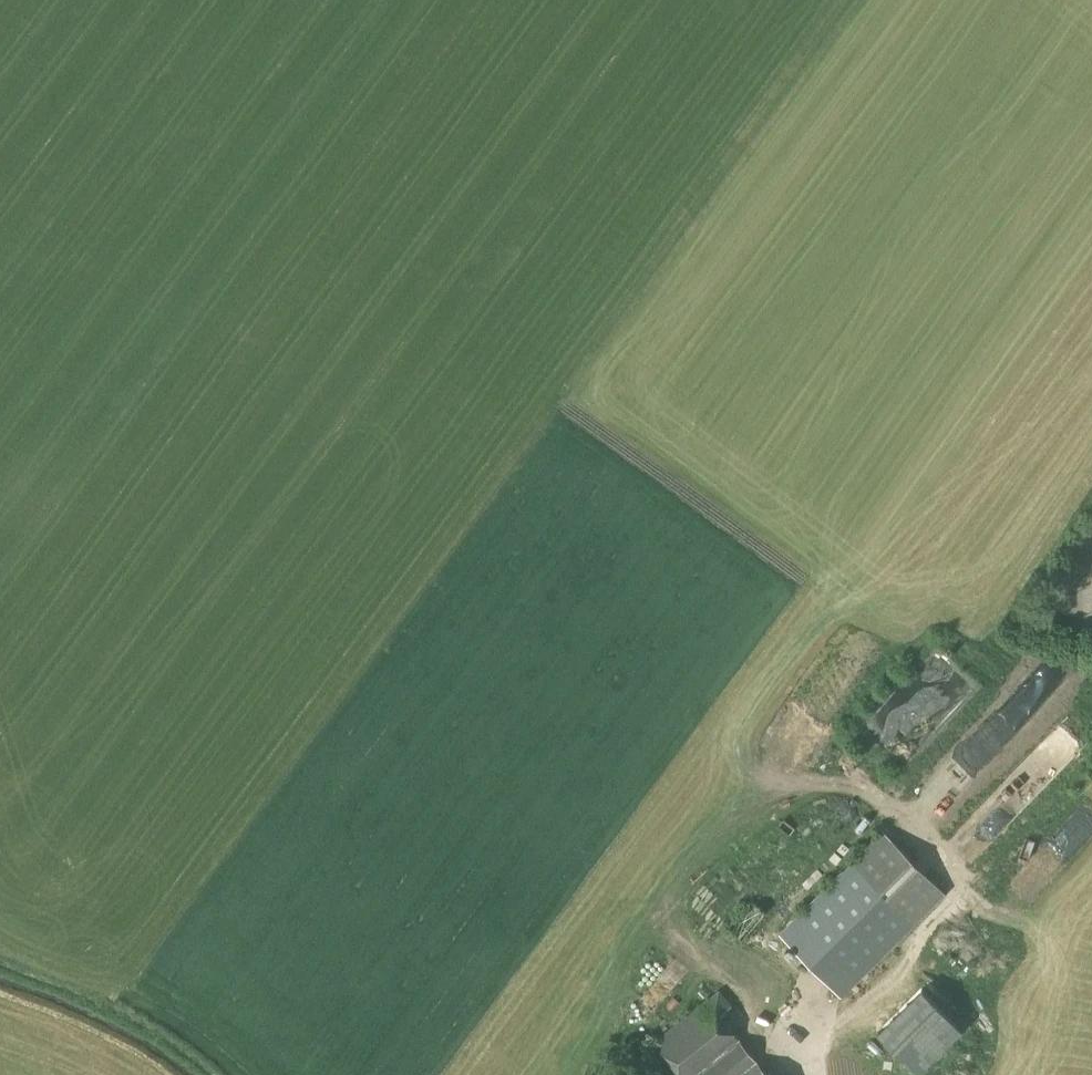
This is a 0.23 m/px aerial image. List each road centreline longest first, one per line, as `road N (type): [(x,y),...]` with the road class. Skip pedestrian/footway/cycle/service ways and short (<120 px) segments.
road 1 (track): [(177,1074),(134,1042),(0,985)]

